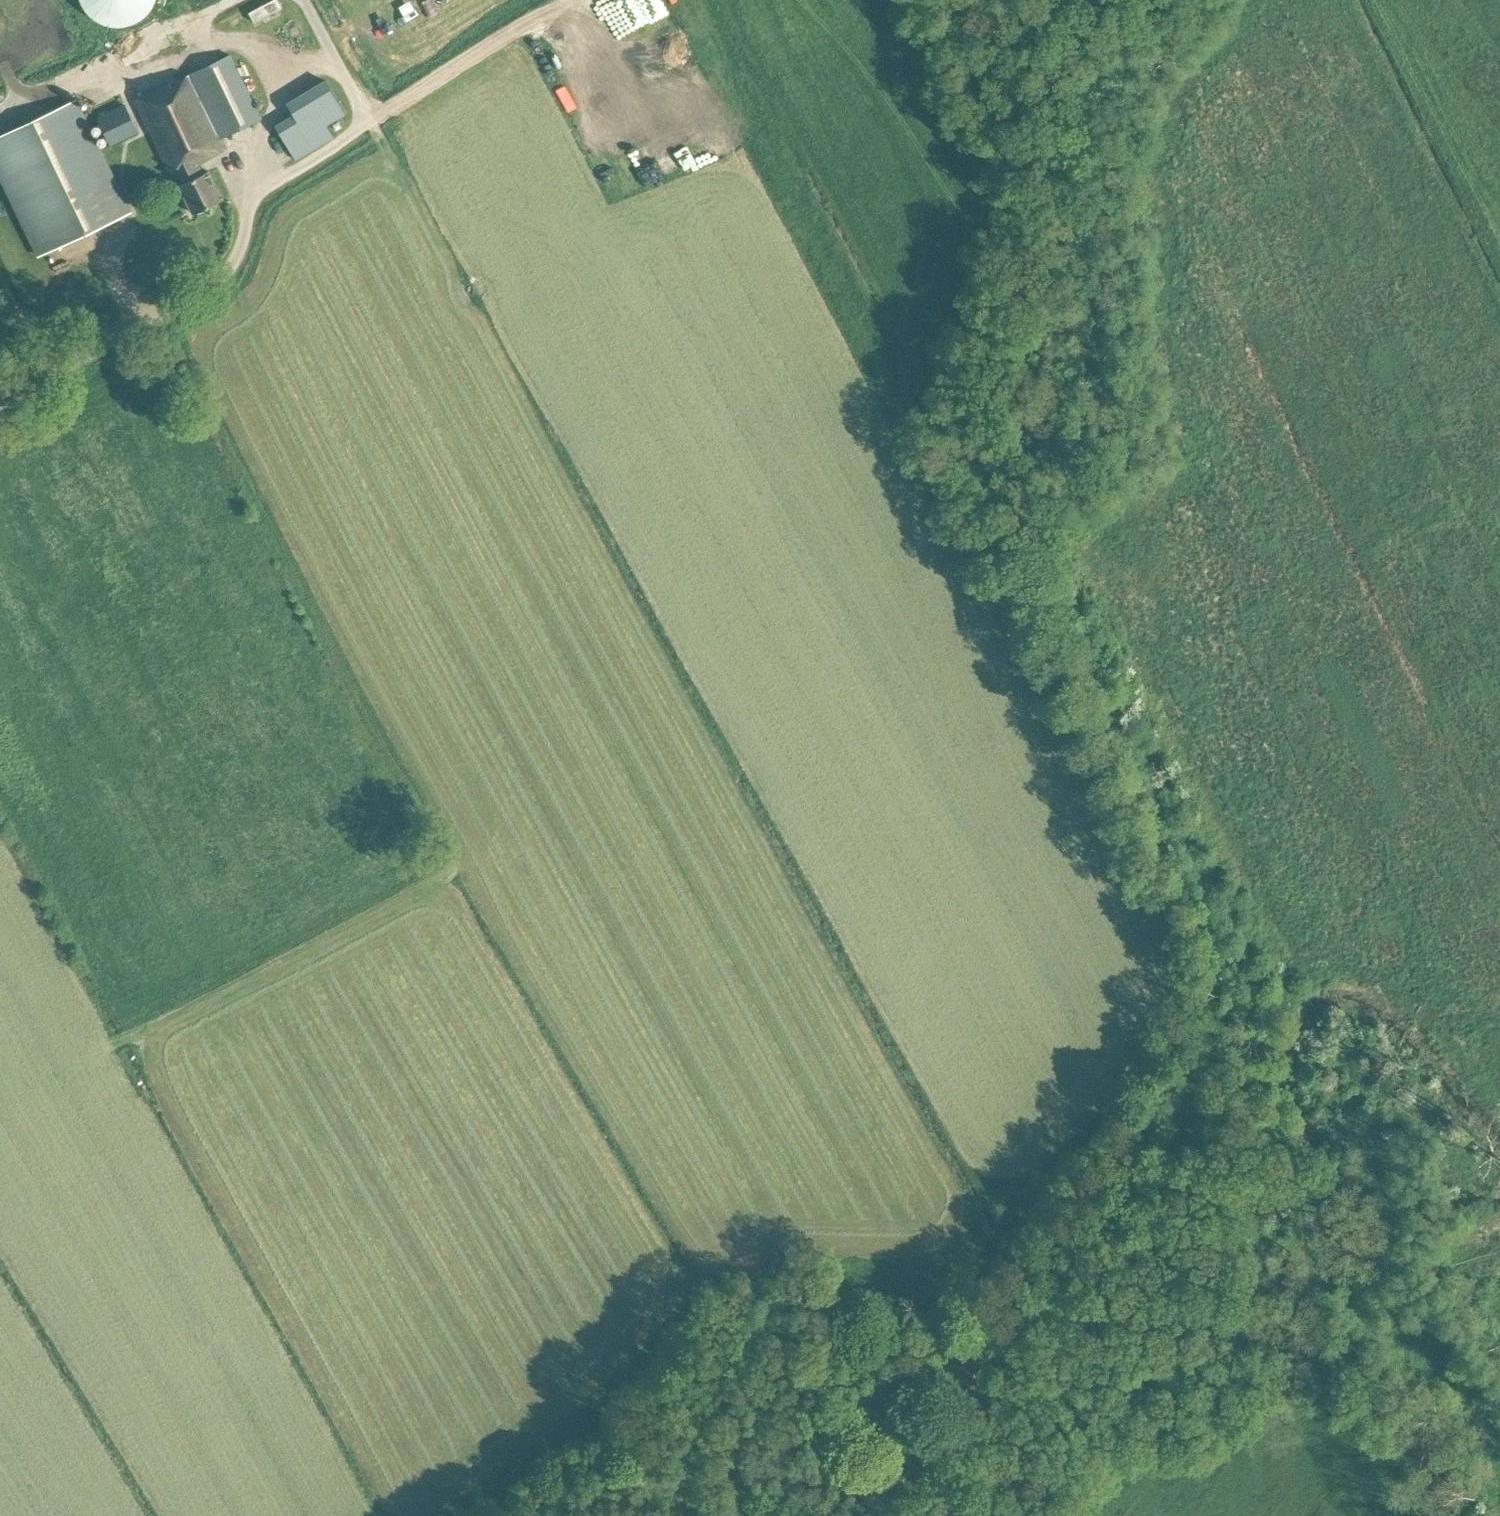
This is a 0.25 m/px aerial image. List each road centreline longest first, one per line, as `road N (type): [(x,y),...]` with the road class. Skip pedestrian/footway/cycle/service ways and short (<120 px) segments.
road 1 (unclassified): [(304,0),(359,103),(359,129),(255,195),(236,259),(215,284),(0,403)]
road 2 (track): [(576,0),(363,121)]

